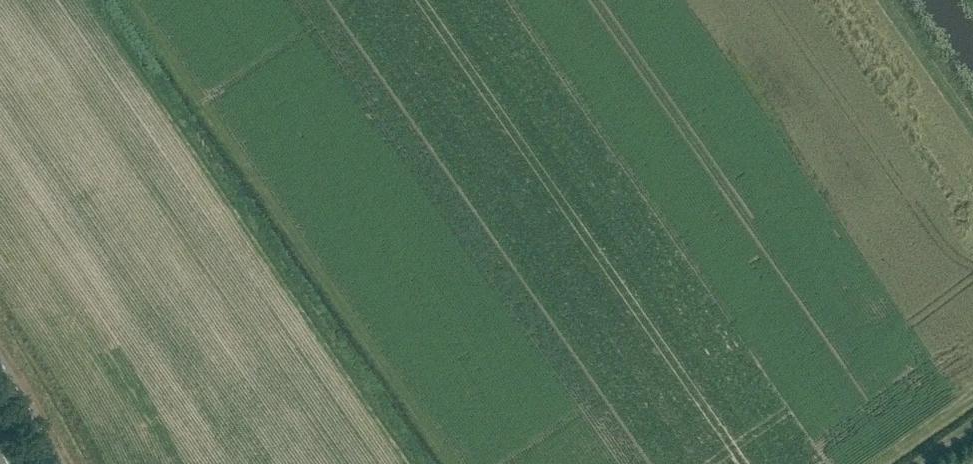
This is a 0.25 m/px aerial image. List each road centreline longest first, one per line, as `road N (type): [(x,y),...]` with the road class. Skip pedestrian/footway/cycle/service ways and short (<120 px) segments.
road 1 (track): [(890,0),(972,121)]

